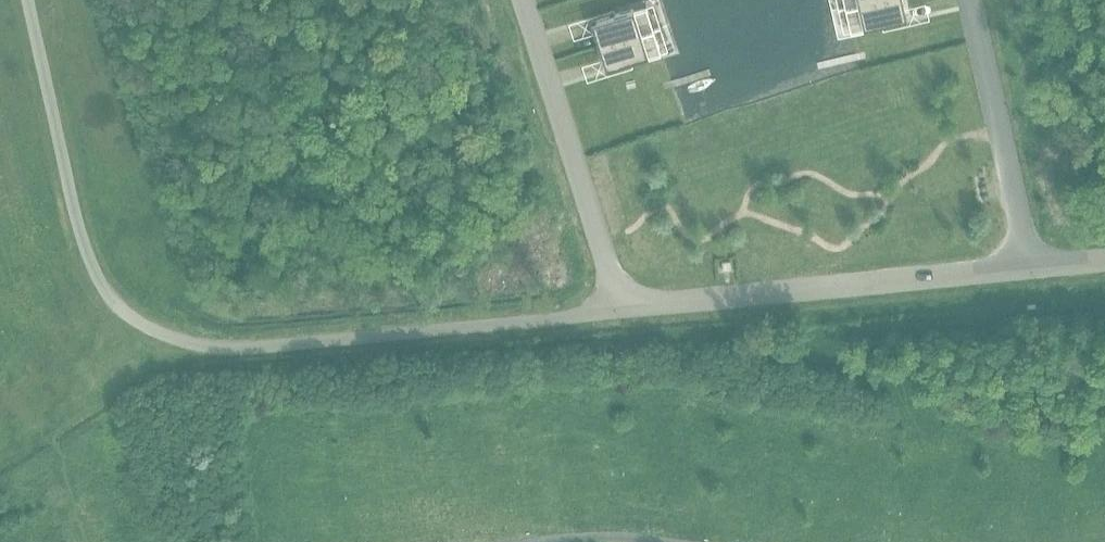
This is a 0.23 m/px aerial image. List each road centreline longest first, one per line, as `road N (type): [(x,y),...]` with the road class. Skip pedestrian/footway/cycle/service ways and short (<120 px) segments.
road 1 (residential): [(1031,267),(617,305),(523,0)]
road 2 (residential): [(1031,267),(974,0)]

